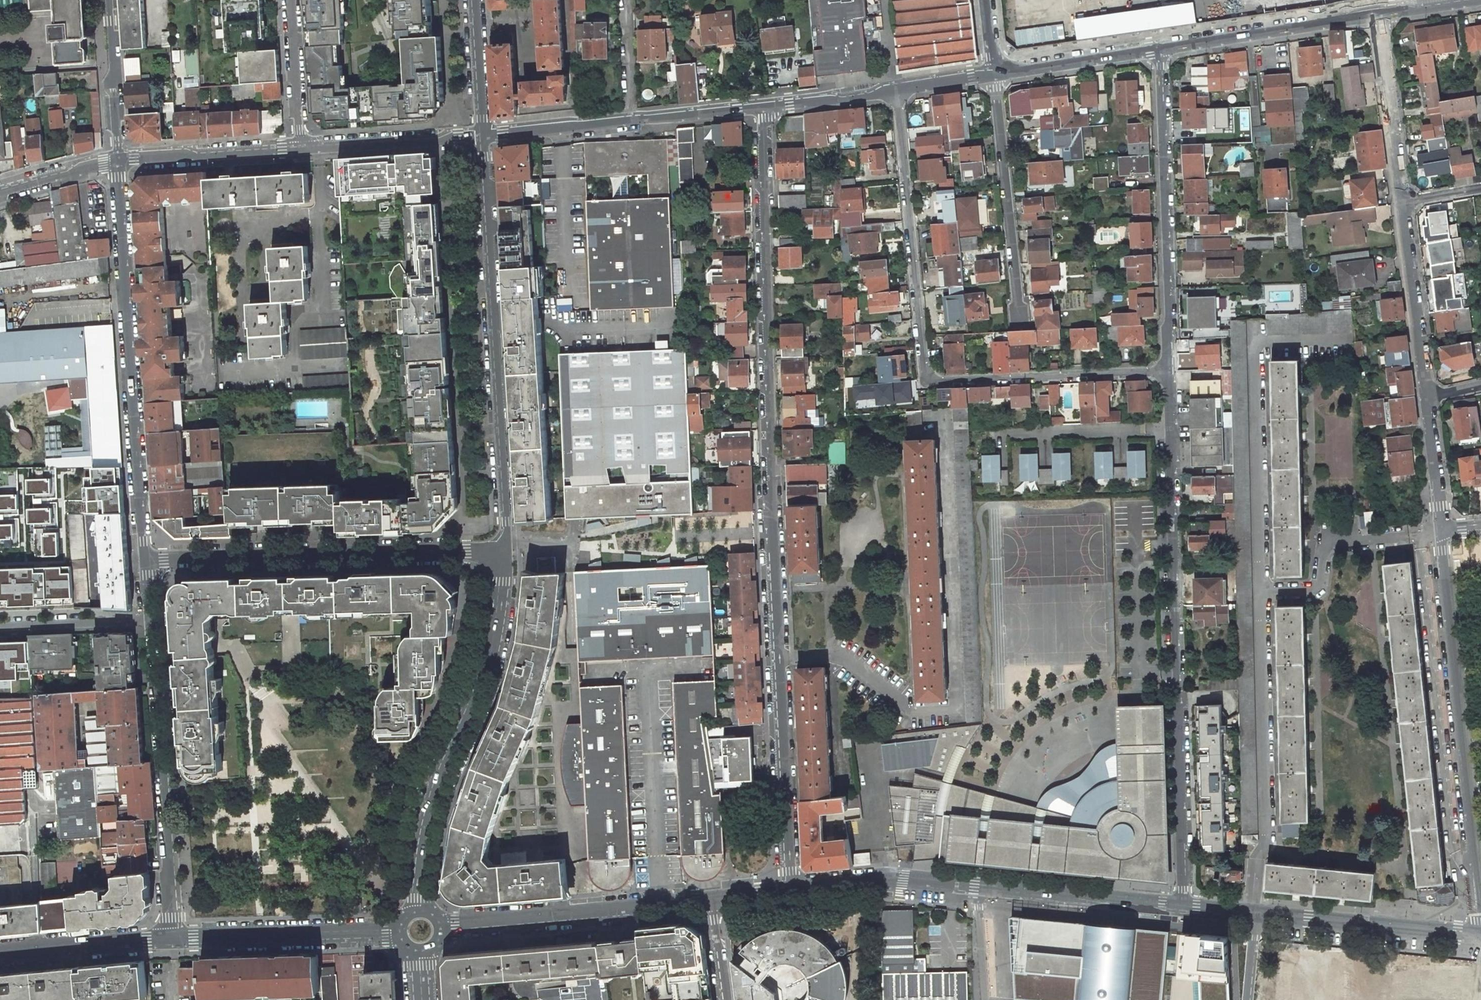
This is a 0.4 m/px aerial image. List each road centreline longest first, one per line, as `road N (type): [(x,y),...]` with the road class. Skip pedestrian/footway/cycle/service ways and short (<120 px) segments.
road 1 (residential): [(792,887),(770,533),(761,107)]
road 2 (residential): [(1169,371),(941,380),(923,363),(897,90)]
road 3 (residential): [(1171,429),(1183,903)]
road 4 (tertiary): [(504,553),(482,136)]
road 5 (residential): [(117,158),(150,566)]
road 6 (tertiary): [(419,929),(430,802),(480,687),(504,553)]
road 7 (residential): [(150,566),(504,553)]
road 8 (residential): [(1161,51),(1169,371)]
road 9 (residential): [(152,620),(169,935)]
road 10 (tertiary): [(716,895),(419,929)]
road 11 (tertiary): [(169,935),(419,929)]
road 12 (residential): [(1019,321),(995,76)]
road 13 (tertiary): [(1480,935),(1254,919)]
road 14 (residential): [(1161,51),(1376,17)]
road 15 (tertiary): [(1183,903),(978,885)]
road 16 (residential): [(1424,396),(1400,202)]
road 17 (tertiary): [(978,885),(899,876),(792,887)]
road 18 (residential): [(1400,202),(1376,17)]
road 19 (residential): [(298,149),(482,136)]
road 20 (residential): [(117,158),(298,149)]
road 21 (tertiary): [(0,951),(169,935)]
road 22 (residential): [(1010,435),(1171,429)]
road 23 (residential): [(107,0),(117,158)]
road 24 (residential): [(995,76),(1150,52)]
road 25 (residential): [(152,620),(0,625)]
road 26 (residential): [(482,136),(631,120)]
road 27 (residential): [(289,0),(298,149)]
road 28 (residential): [(761,107),(897,90)]
road 29 (tertiary): [(482,136),(473,0)]
road 30 (residential): [(1429,529),(1424,396)]
road 31 (residential): [(631,120),(761,107)]
road 32 (residential): [(0,193),(117,158)]
road 33 (residential): [(631,120),(625,0)]

